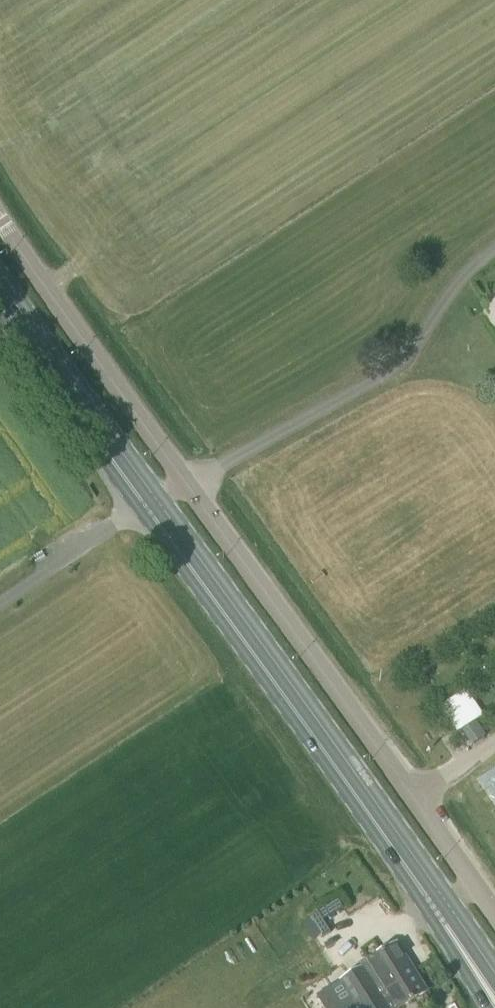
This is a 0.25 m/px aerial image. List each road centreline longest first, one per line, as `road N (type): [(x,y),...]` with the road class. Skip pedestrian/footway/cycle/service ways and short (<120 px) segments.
road 1 (unclassified): [(494,911),(0,214)]
road 2 (primary): [(375,821),(0,296)]
road 3 (primary): [(375,821),(485,1007)]
road 4 (primary): [(494,983),(418,868),(375,821)]

